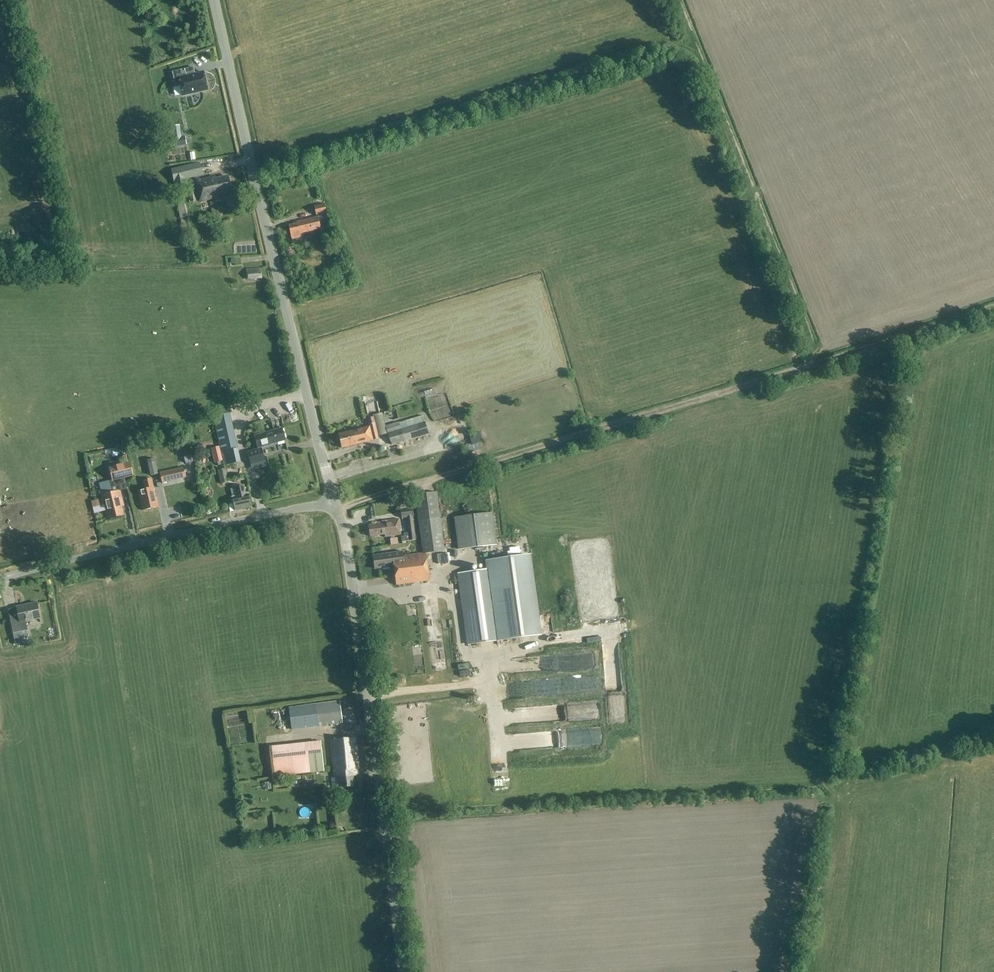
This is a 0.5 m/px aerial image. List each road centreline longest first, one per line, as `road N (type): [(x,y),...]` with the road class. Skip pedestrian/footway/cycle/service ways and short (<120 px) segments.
road 1 (track): [(337,510),(993,308)]
road 2 (tertiary): [(334,502),(214,0)]
road 3 (tertiary): [(402,971),(334,502)]
road 4 (track): [(818,364),(675,0)]
road 5 (unclassified): [(0,579),(334,502)]

